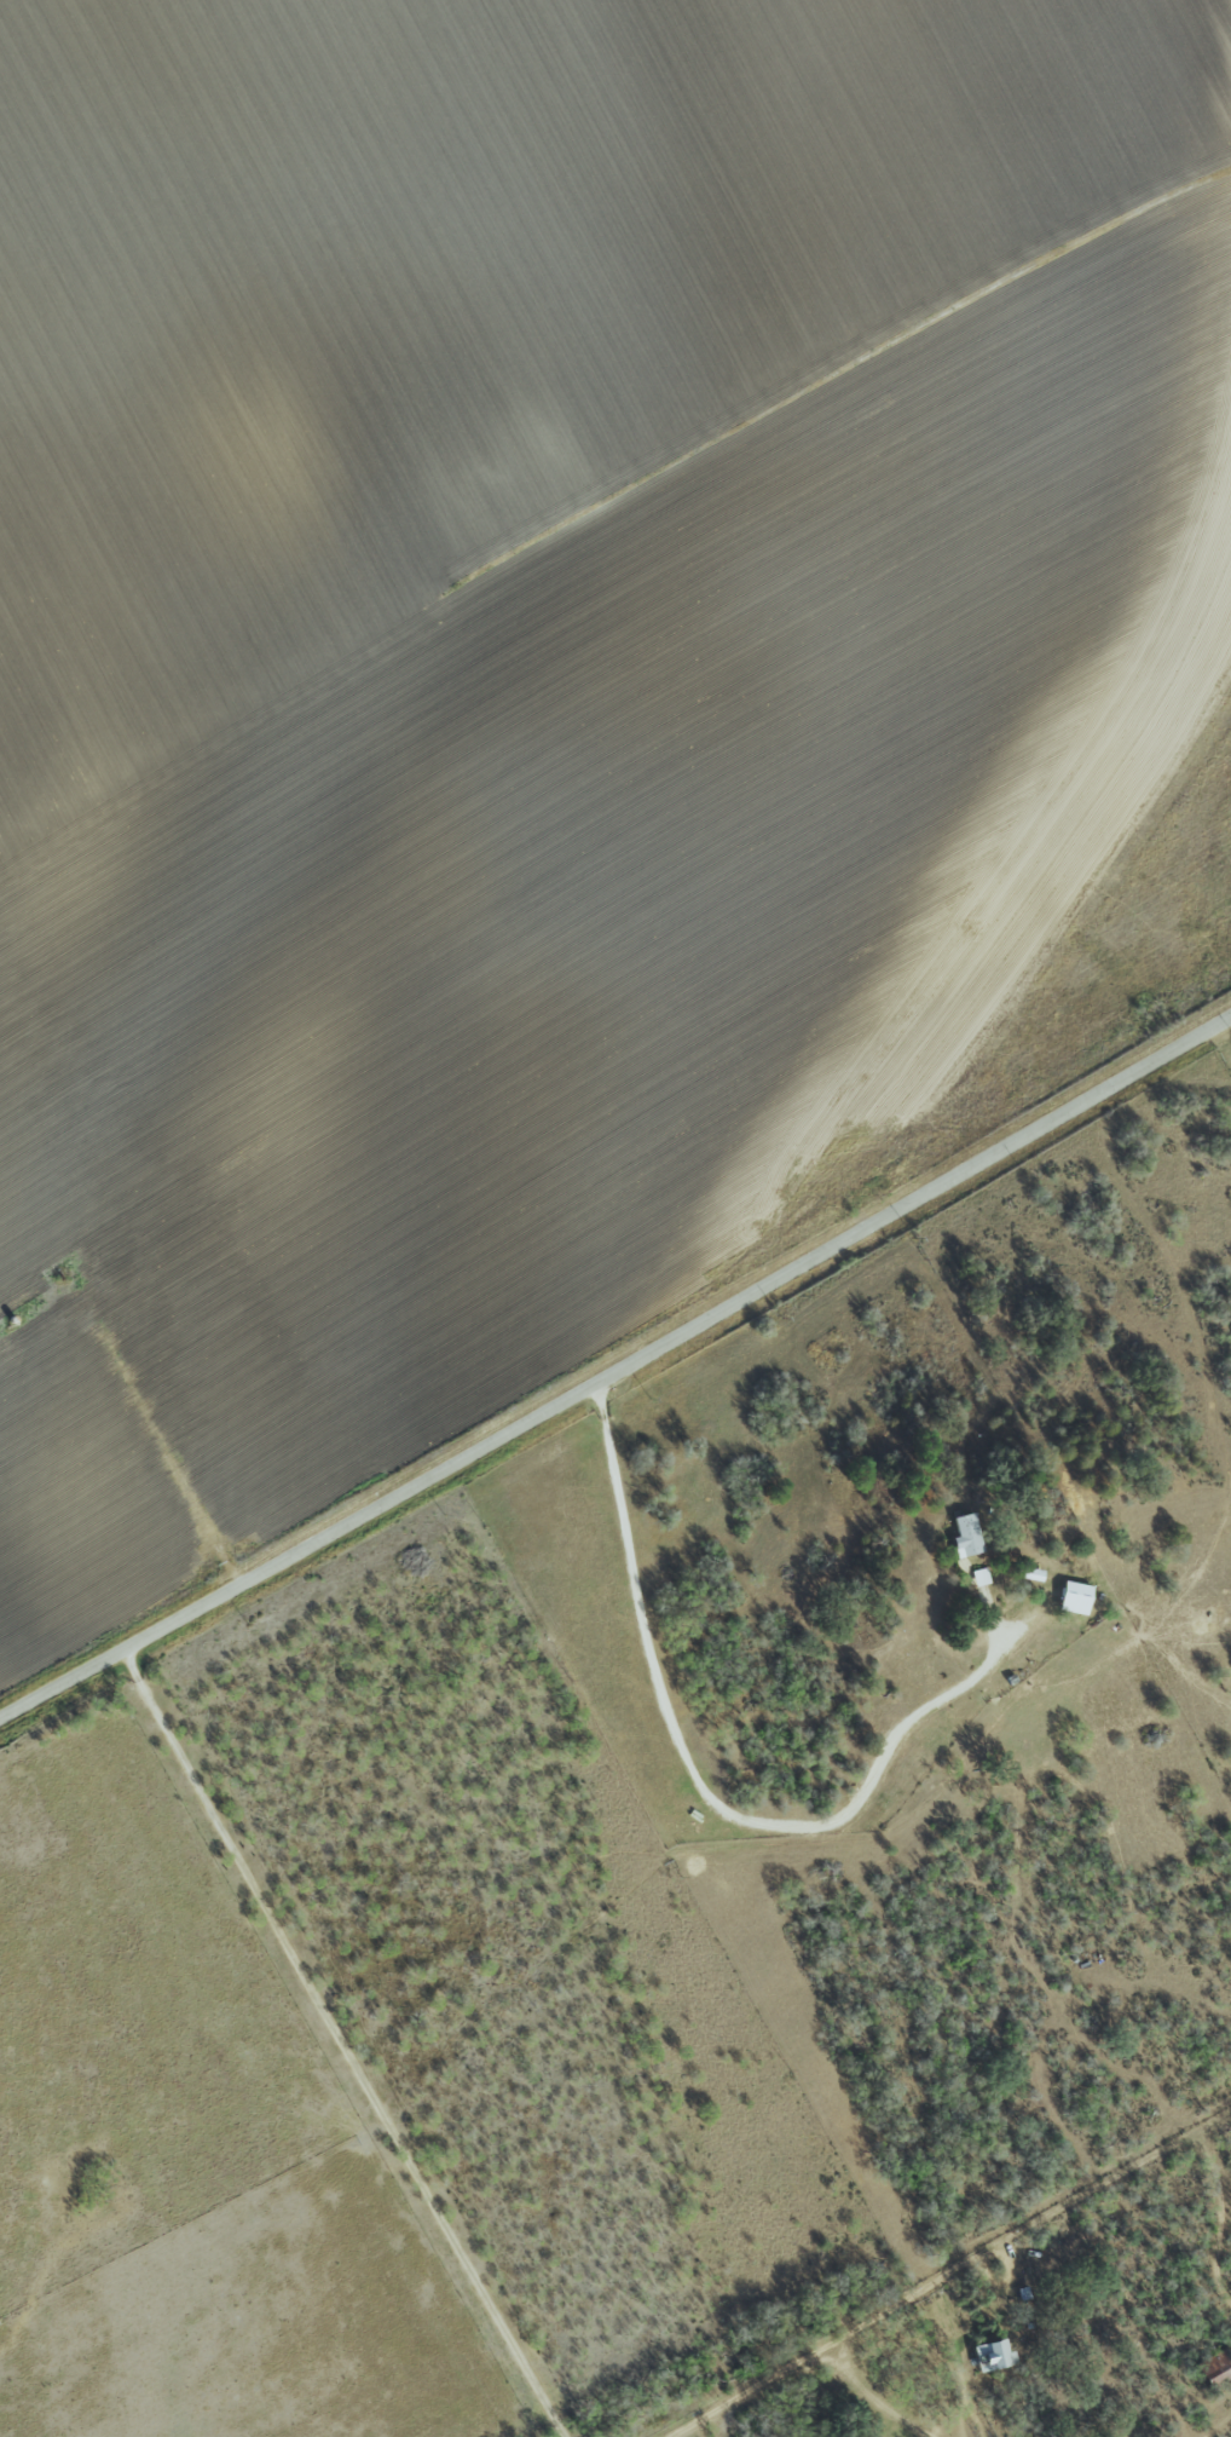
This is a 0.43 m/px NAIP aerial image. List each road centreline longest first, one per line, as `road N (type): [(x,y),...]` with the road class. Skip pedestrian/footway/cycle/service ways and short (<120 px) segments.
road 1 (residential): [(0,1715),(1230,1014)]

